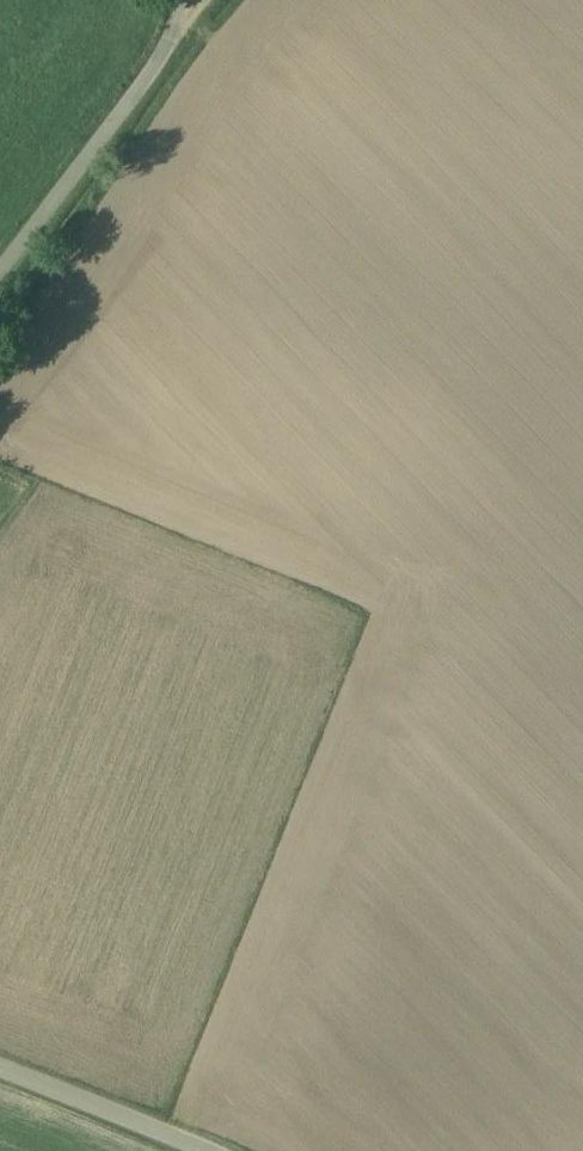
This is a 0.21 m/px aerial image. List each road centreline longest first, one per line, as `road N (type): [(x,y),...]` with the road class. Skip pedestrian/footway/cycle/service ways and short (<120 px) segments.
road 1 (unclassified): [(179,0),(165,51),(0,272)]
road 2 (unclassified): [(0,1070),(207,1150)]

